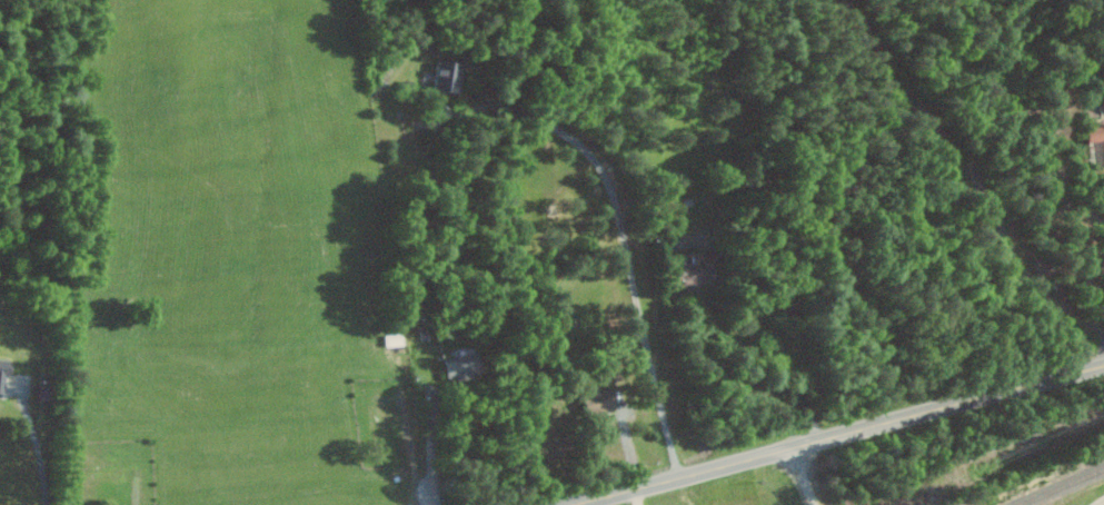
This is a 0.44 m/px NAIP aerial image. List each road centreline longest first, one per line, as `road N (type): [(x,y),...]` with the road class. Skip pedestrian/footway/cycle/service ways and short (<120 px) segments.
road 1 (secondary): [(1103,366),(583,504)]

